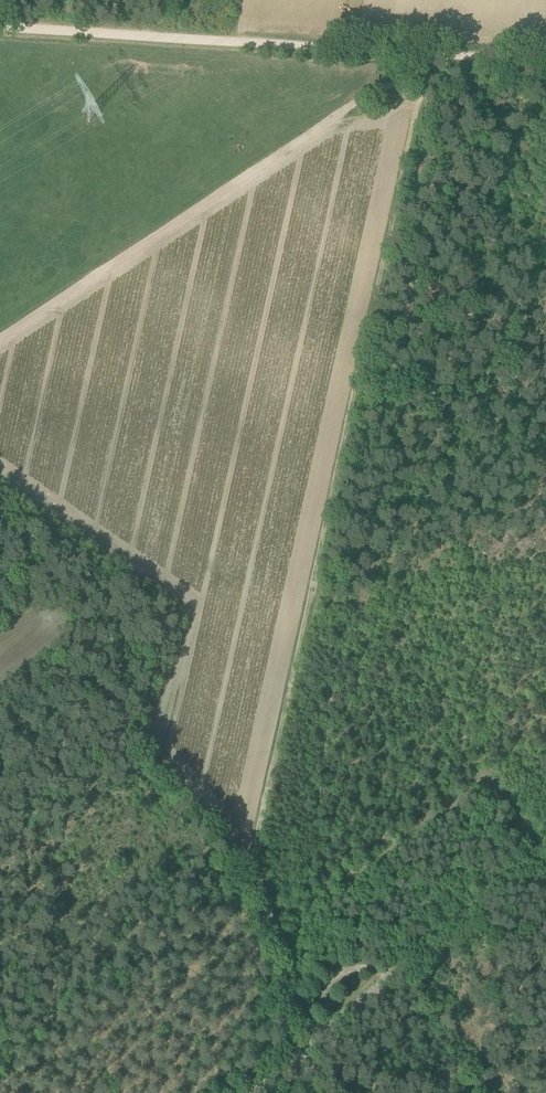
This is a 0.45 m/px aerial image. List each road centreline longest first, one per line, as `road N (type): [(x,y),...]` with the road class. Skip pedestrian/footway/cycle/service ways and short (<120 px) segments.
road 1 (track): [(303,1050),(271,908),(251,868),(430,55)]
road 2 (track): [(430,55),(0,339)]
road 3 (track): [(0,23),(430,55)]
road 4 (tertiary): [(545,848),(303,1050)]

